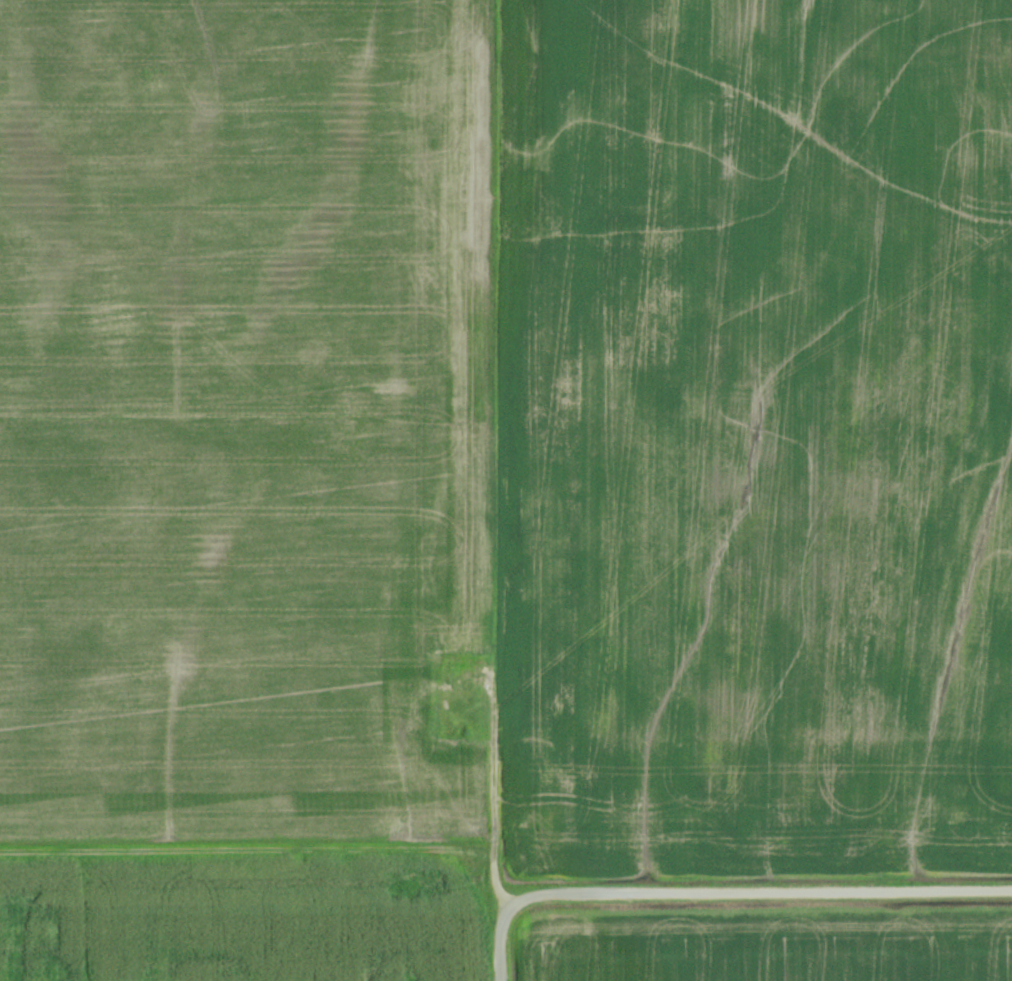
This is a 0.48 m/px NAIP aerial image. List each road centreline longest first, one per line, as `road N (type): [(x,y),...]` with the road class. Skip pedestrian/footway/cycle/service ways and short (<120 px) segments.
road 1 (residential): [(503,980),(509,911),(517,901),(567,893),(1011,891)]

